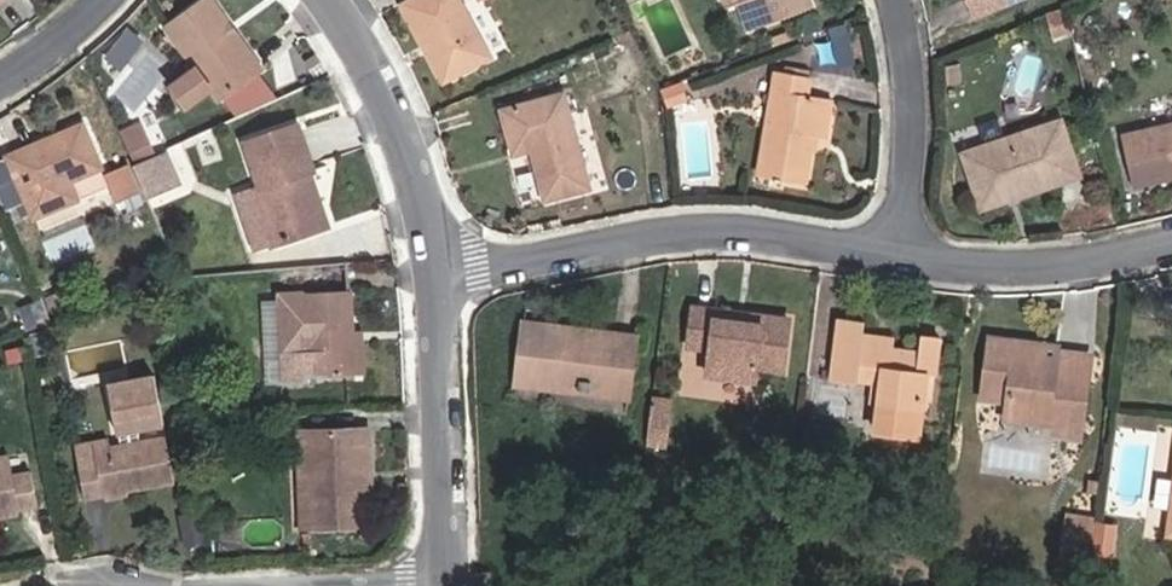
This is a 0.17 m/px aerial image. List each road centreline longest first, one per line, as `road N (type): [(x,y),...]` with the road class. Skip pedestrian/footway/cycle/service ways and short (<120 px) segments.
road 1 (residential): [(429,276),(697,230),(891,253)]
road 2 (residential): [(429,276),(449,585)]
road 3 (residential): [(336,0),(406,117),(429,276)]
road 4 (residential): [(891,253),(1064,266),(1171,244)]
road 5 (residential): [(900,0),(915,173),(891,253)]
road 6 (residential): [(0,91),(32,79),(132,0)]

